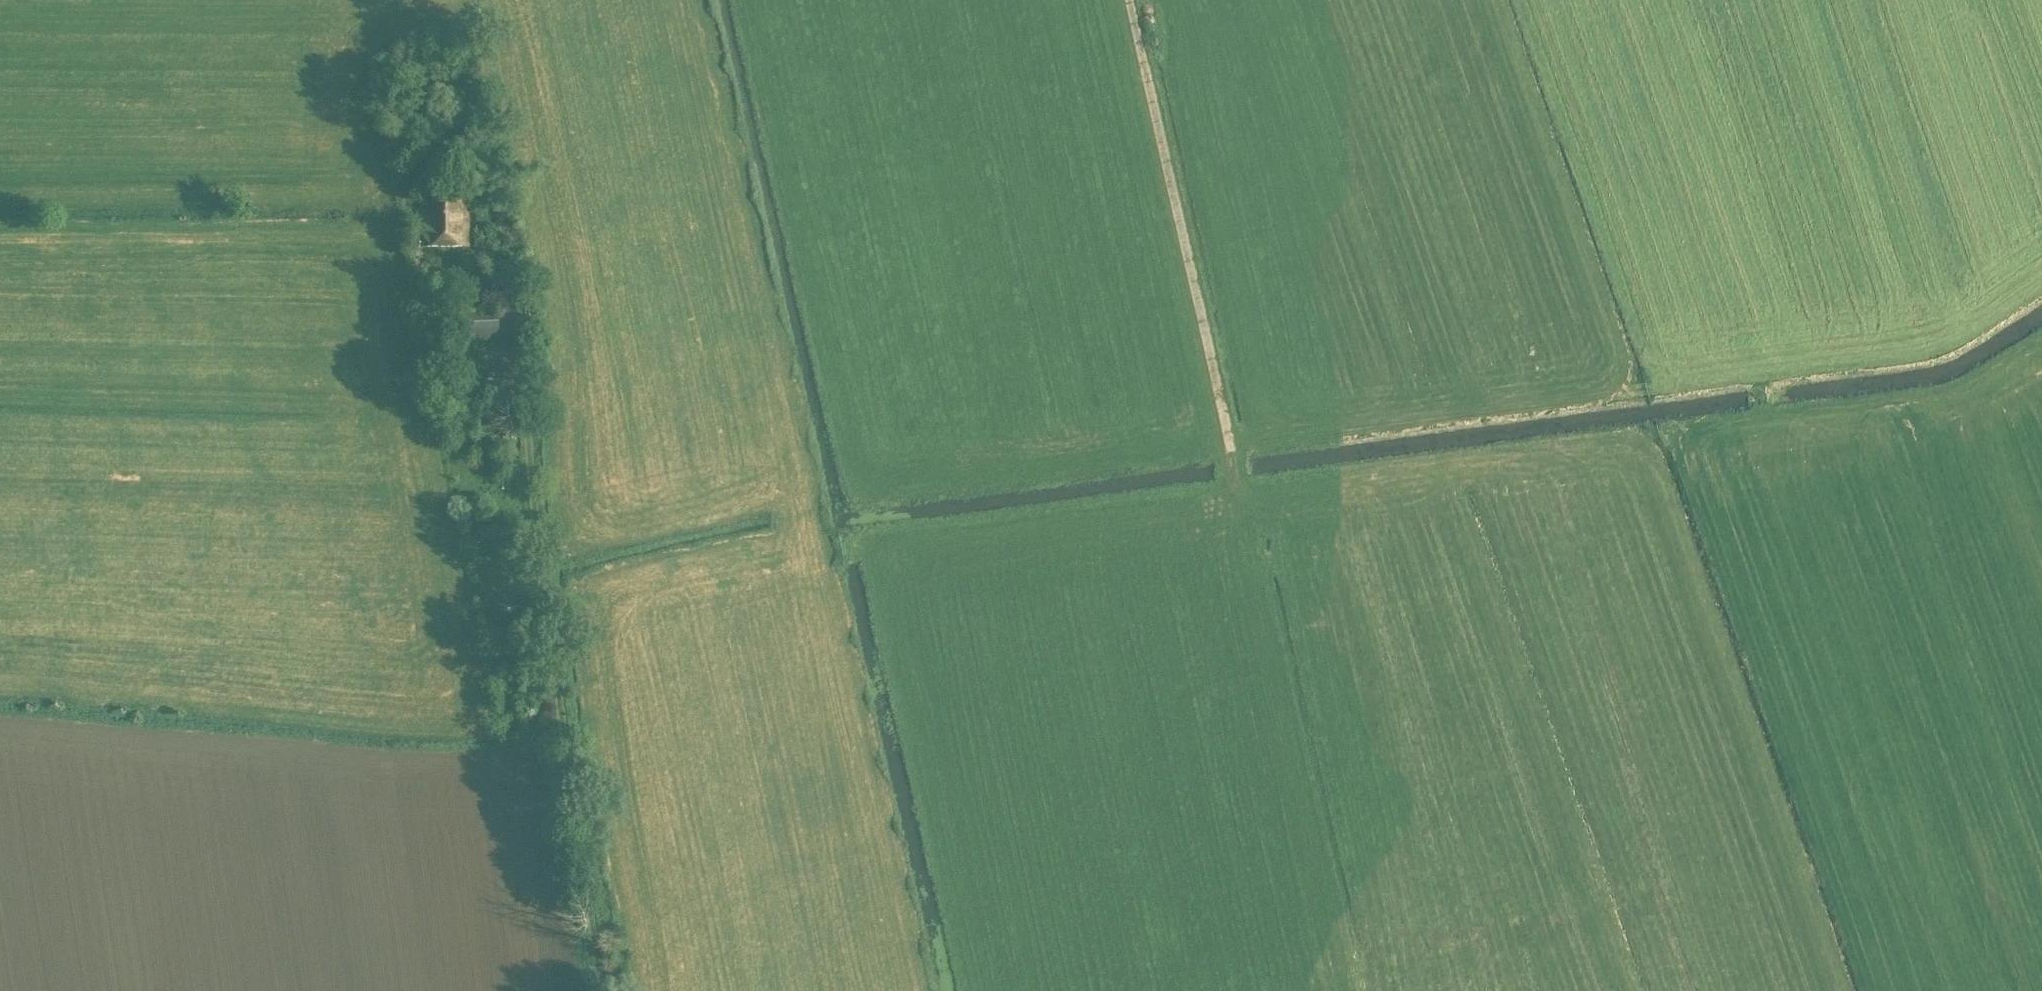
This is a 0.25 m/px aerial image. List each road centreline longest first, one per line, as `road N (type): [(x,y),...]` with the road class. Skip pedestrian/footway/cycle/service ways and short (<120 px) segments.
road 1 (track): [(516,377),(605,990)]

